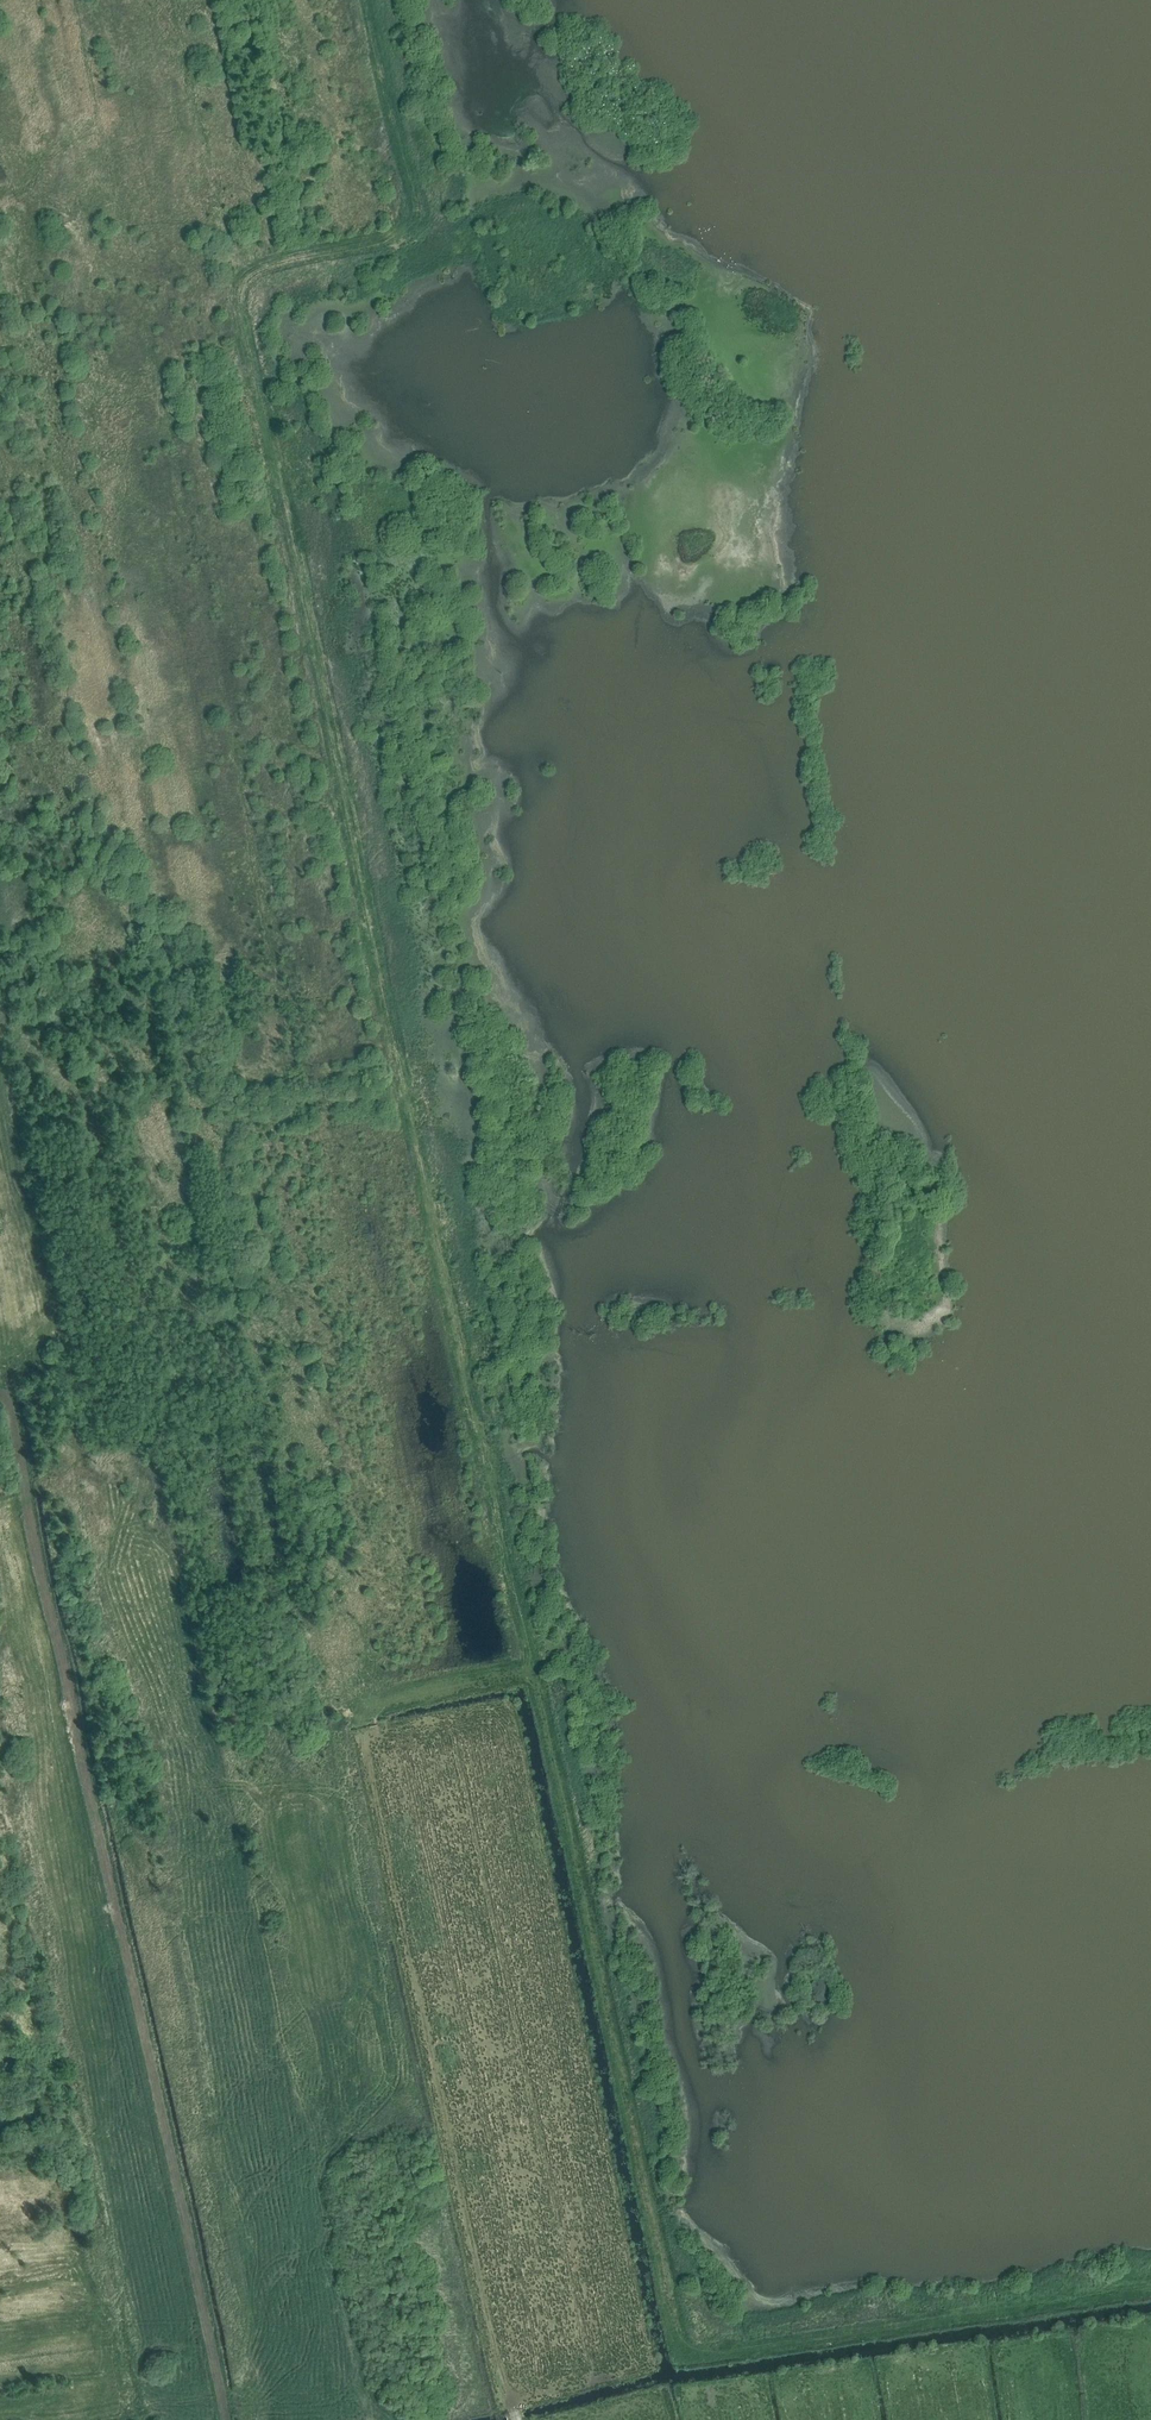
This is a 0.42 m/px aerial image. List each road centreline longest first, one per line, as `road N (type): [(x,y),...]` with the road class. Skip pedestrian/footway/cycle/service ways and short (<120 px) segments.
road 1 (track): [(227,2419),(10,1406),(0,1394)]

